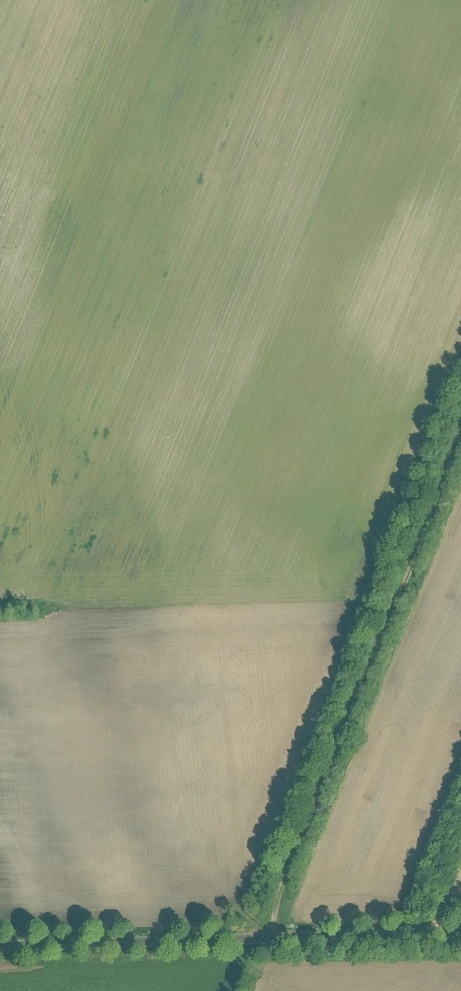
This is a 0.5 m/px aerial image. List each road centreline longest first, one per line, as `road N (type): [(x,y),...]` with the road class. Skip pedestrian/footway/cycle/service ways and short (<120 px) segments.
road 1 (track): [(460,451),(264,939)]
road 2 (tertiary): [(460,936),(0,948)]

